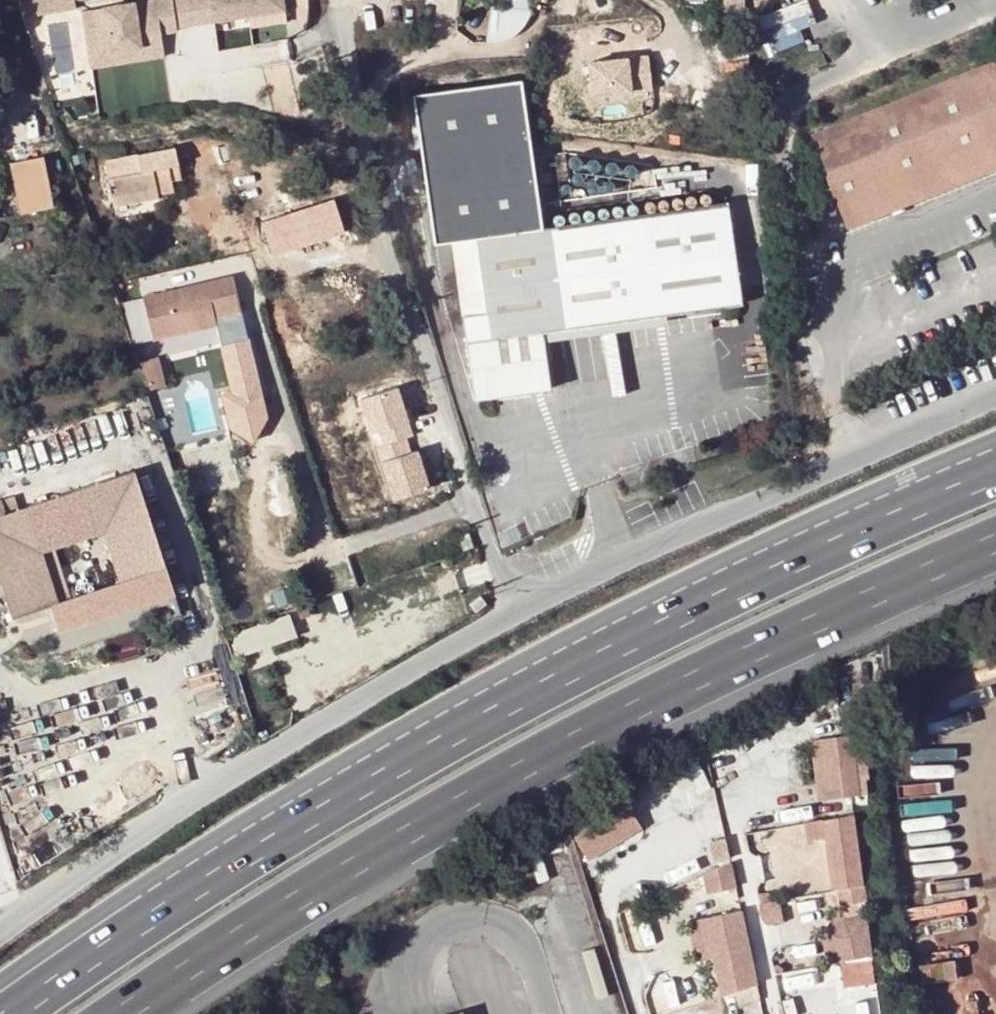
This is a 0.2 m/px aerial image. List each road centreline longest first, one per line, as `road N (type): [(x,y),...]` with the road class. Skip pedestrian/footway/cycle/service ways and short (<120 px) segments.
road 1 (motorway): [(995,469),(487,712),(272,839),(6,1013)]
road 2 (motorway): [(126,1013),(417,829),(526,769),(642,707),(995,546)]
road 3 (residential): [(334,0),(389,259),(508,614)]
road 4 (tertiary): [(508,614),(149,830),(0,933)]
road 5 (tertiary): [(995,397),(621,556),(508,614)]

